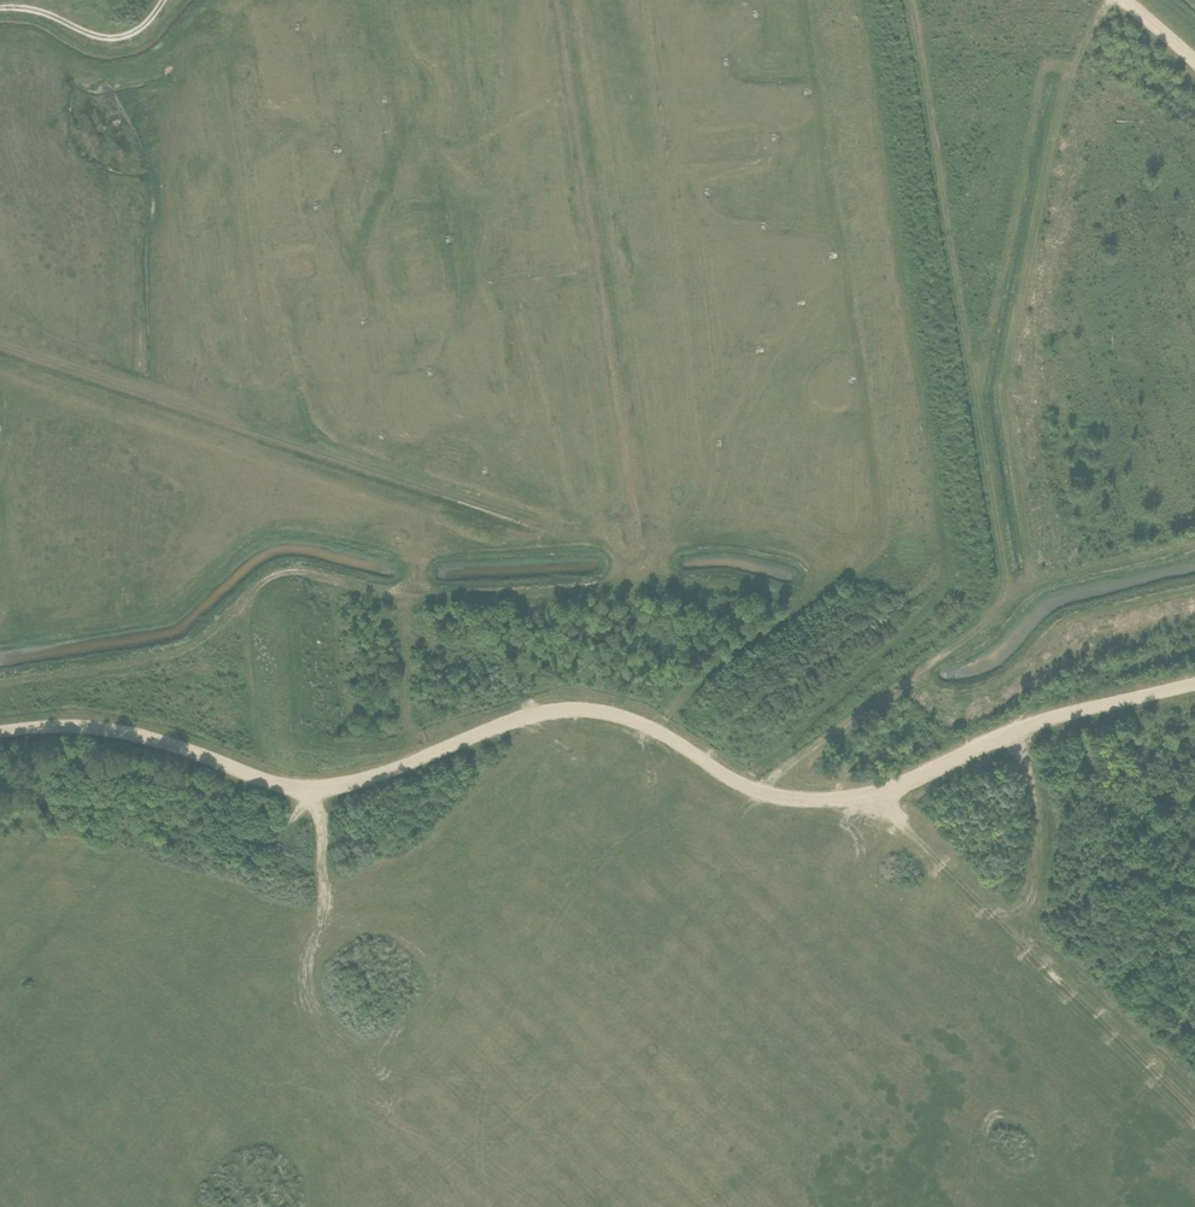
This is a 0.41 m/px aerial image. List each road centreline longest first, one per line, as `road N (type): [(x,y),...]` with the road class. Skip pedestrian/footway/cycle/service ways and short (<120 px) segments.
road 1 (track): [(1194,683),(1015,730),(874,792),(822,796),(737,782),(638,718),(595,709),(514,719),(399,767),(301,789),(105,729),(0,729)]
road 2 (track): [(1020,938),(1194,1110)]
road 3 (track): [(874,792),(1020,938)]

